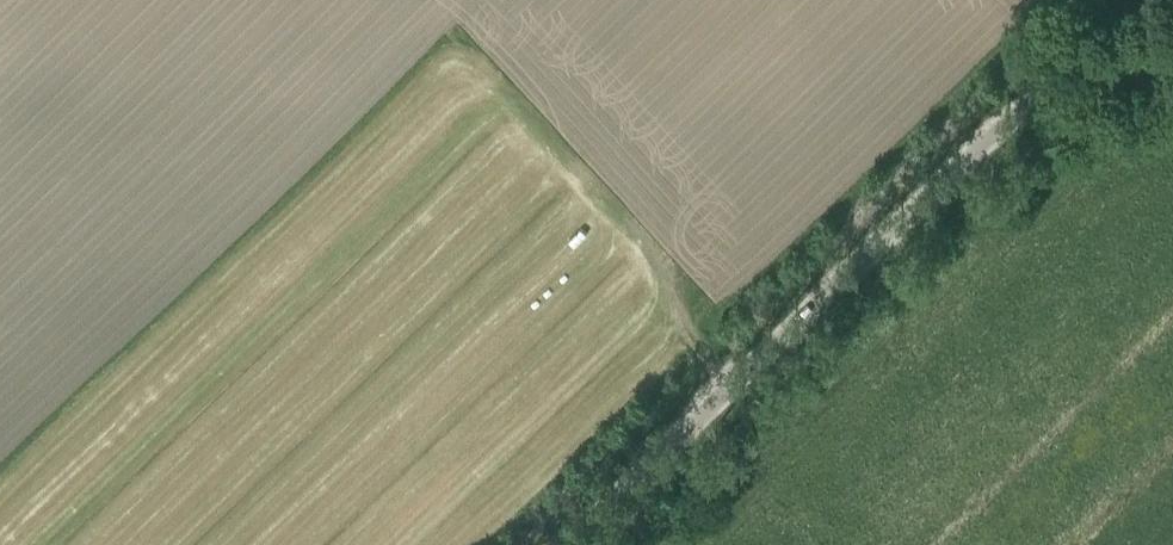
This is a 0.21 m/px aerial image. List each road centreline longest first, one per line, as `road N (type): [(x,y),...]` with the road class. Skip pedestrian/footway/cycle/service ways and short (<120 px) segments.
road 1 (unclassified): [(566,544),(1022,113),(1088,76),(1172,55)]

